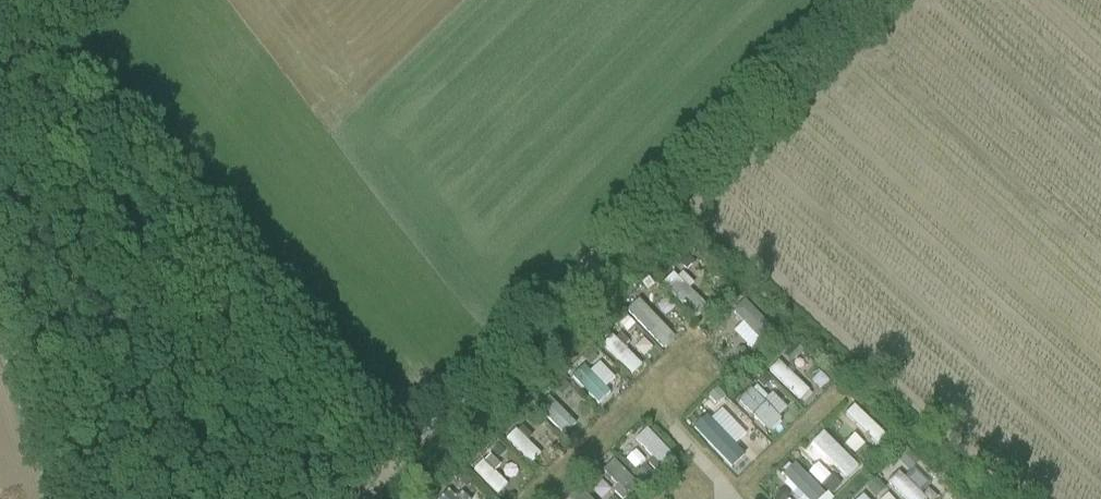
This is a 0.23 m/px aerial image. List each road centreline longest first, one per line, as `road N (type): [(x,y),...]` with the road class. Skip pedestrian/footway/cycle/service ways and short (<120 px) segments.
road 1 (track): [(357,498),(858,0)]
road 2 (unclassified): [(57,498),(0,323)]

